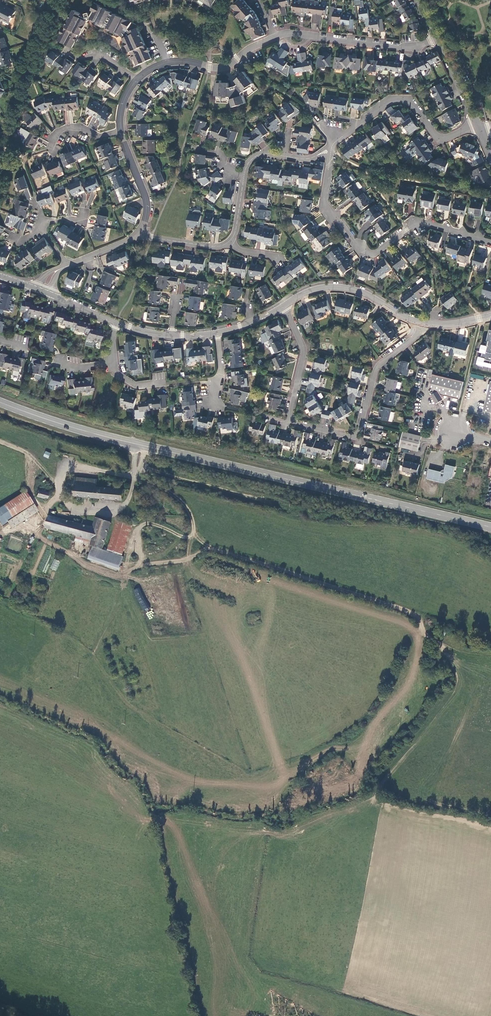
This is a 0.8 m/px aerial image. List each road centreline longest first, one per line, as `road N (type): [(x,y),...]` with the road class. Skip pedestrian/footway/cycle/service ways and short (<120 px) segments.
road 1 (track): [(264,833),(290,833),(374,799),(450,703),(459,680),(442,647),(419,618),(209,547),(123,574),(99,573),(29,526),(59,496),(58,483),(27,453),(0,442)]
road 2 (secondary): [(490,528),(98,435),(0,401)]
road 3 (residential): [(490,240),(418,223),(363,256),(322,206),(330,147)]
road 4 (residential): [(288,422),(359,433),(378,366),(423,323)]
road 5 (residential): [(333,144),(400,98),(440,138),(476,125)]
road 6 (residential): [(437,37),(415,47),(275,37)]
road 7 (track): [(139,466),(293,509)]
road 8 (tertiary): [(283,306),(306,292),(340,287),(423,323)]
road 9 (residential): [(275,37),(230,65),(167,62),(137,77)]
road 10 (track): [(134,569),(138,529),(147,523),(185,537),(194,532),(209,547)]
road 11 (residential): [(283,306),(304,350),(288,422)]

